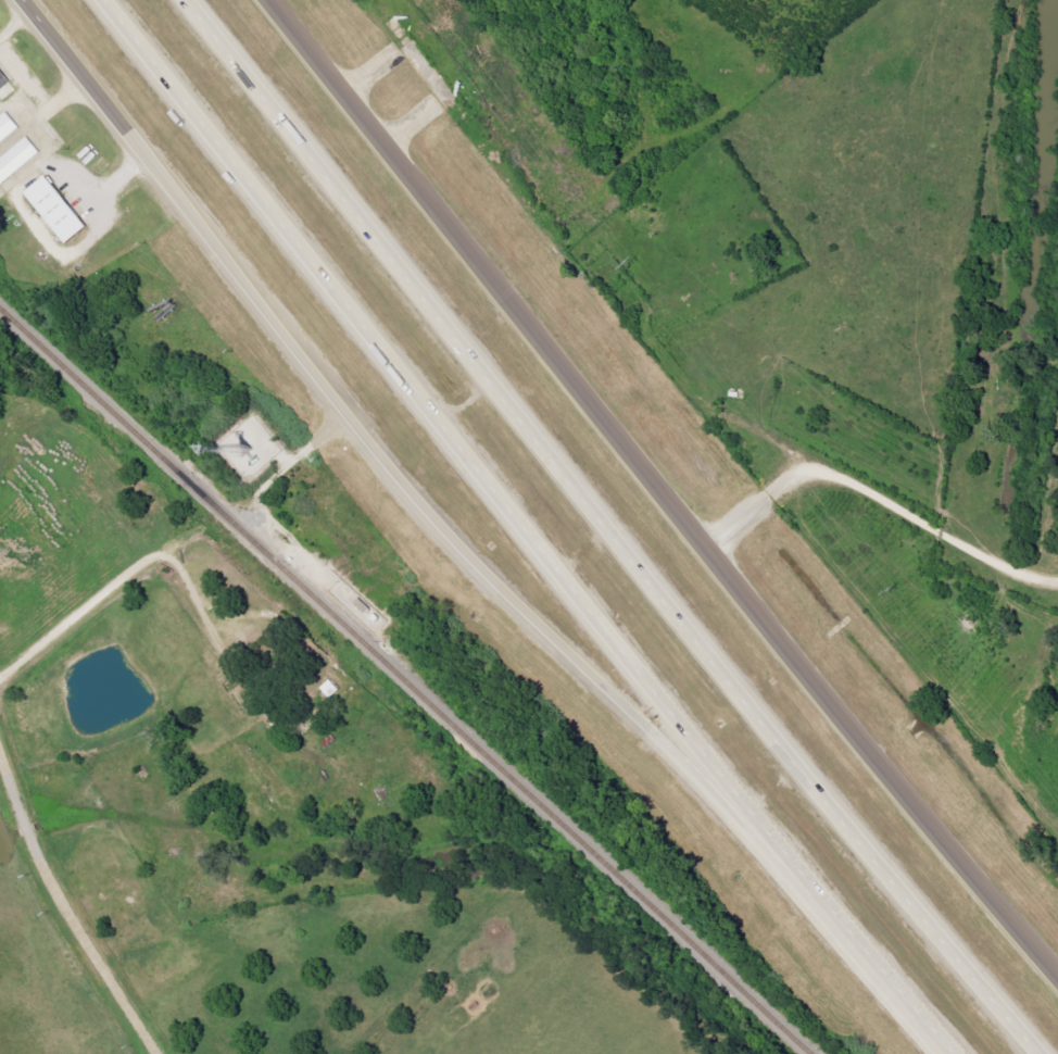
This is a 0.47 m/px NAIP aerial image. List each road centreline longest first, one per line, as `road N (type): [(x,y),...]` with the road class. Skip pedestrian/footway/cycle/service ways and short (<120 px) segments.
road 1 (motorway): [(99,0),(507,519),(948,1053)]
road 2 (motorway): [(1021,1053),(187,0)]
road 3 (tertiary): [(1057,972),(722,569),(267,0)]
road 4 (motorway): [(344,421),(461,550),(792,869)]
road 5 (tertiary): [(19,0),(344,421)]
road 6 (track): [(1057,584),(820,473),(781,484),(701,542)]
road 7 (residential): [(158,1053),(54,889),(0,758)]
road 8 (track): [(0,674),(131,570),(189,537)]

